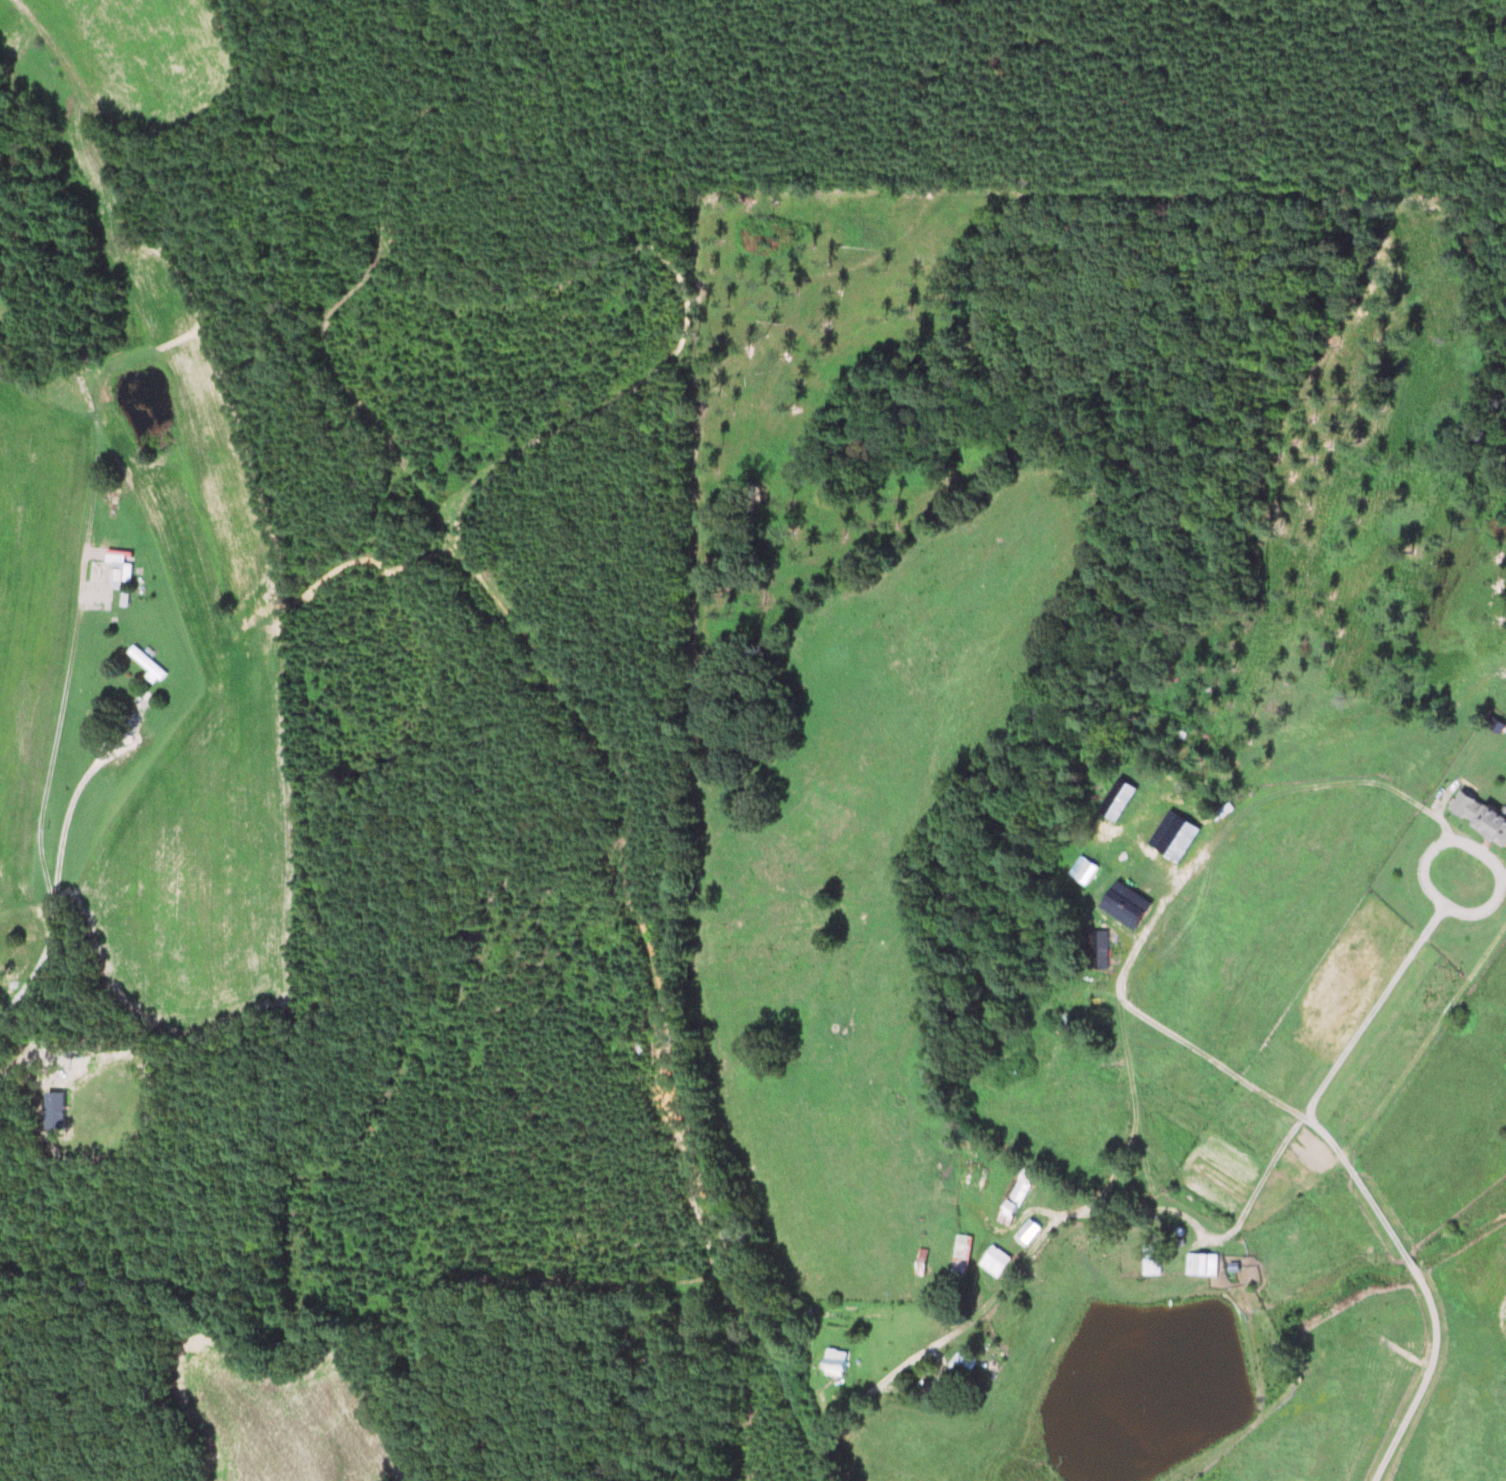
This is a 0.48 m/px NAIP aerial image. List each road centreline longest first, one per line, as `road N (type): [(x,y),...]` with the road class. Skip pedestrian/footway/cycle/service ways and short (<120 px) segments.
road 1 (track): [(1375,1480),(1437,1338),(1413,1268)]
road 2 (residential): [(837,1480),(831,1443),(869,1394),(901,1370)]

